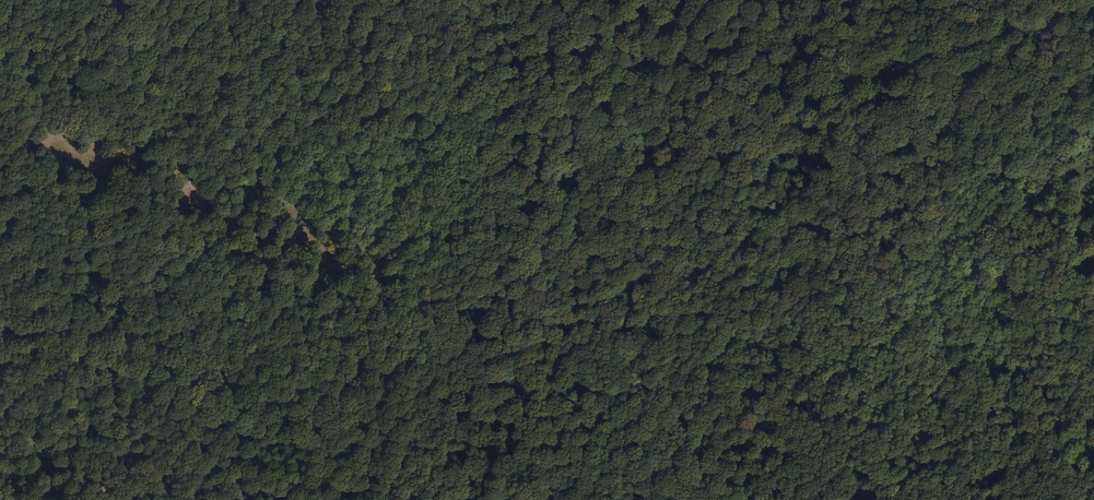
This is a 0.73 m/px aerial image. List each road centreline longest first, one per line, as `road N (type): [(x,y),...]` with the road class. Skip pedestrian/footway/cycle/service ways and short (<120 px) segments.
road 1 (track): [(391,499),(400,389),(451,193),(488,0)]
road 2 (track): [(853,72),(777,499)]
road 3 (track): [(853,72),(451,193)]
road 4 (track): [(1093,257),(853,72)]
road 5 (track): [(853,72),(1093,3)]
road 6 (track): [(853,72),(745,0)]

